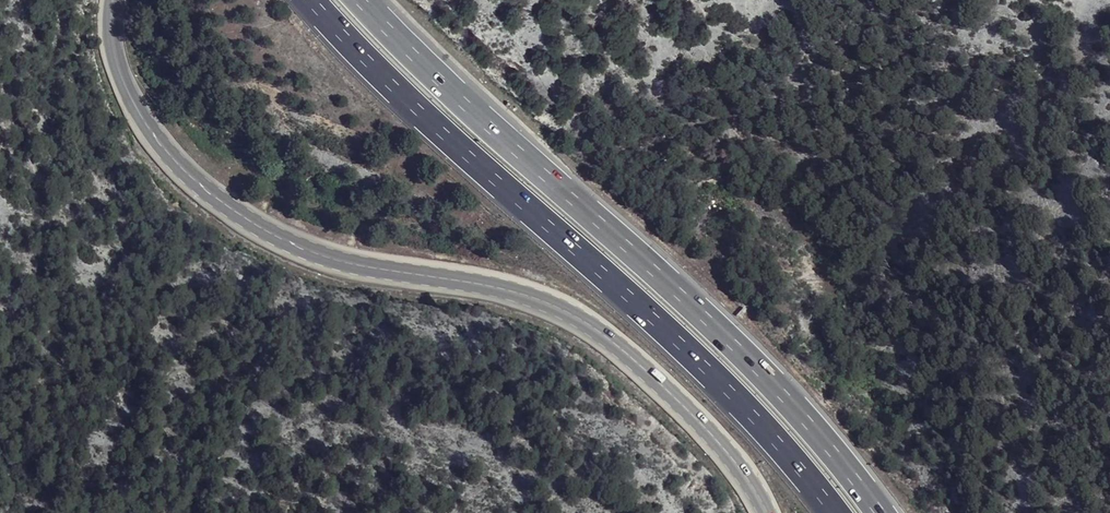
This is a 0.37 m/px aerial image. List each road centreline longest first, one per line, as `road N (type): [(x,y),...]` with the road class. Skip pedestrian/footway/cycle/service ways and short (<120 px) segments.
road 1 (secondary): [(762,512),(706,419),(637,356),(583,321),(525,295),(289,240),(202,186),(139,110),(113,50),(114,0)]
road 2 (motorway): [(880,512),(818,436),(628,244),(361,0)]
road 3 (motorway): [(314,0),(795,462),(833,512)]

